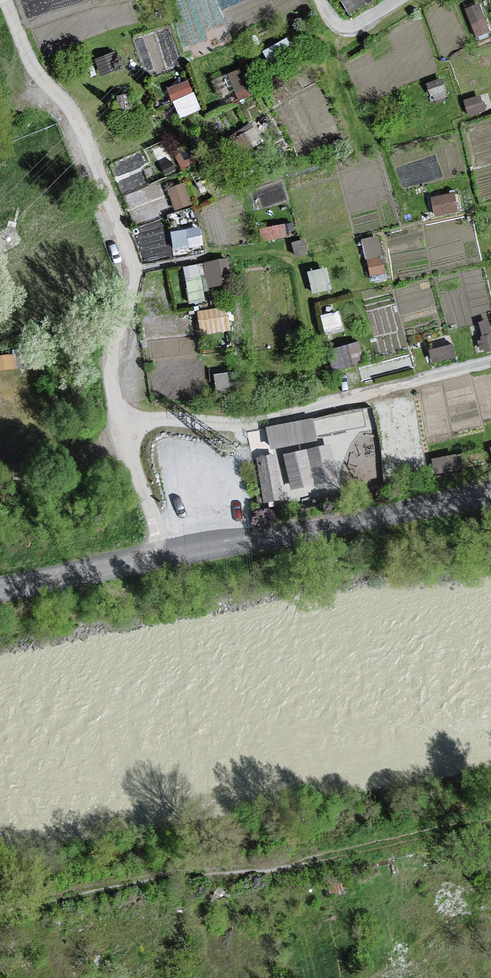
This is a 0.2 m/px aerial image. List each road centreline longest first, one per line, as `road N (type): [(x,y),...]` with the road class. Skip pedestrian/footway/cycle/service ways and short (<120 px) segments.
road 1 (track): [(490,367),(254,431),(131,428),(119,361),(131,274),(75,122),(34,82),(3,0)]
road 2 (track): [(490,502),(157,562),(0,599)]
road 3 (track): [(0,918),(107,894),(294,875),(490,831)]
road 4 (track): [(131,428),(157,562)]

